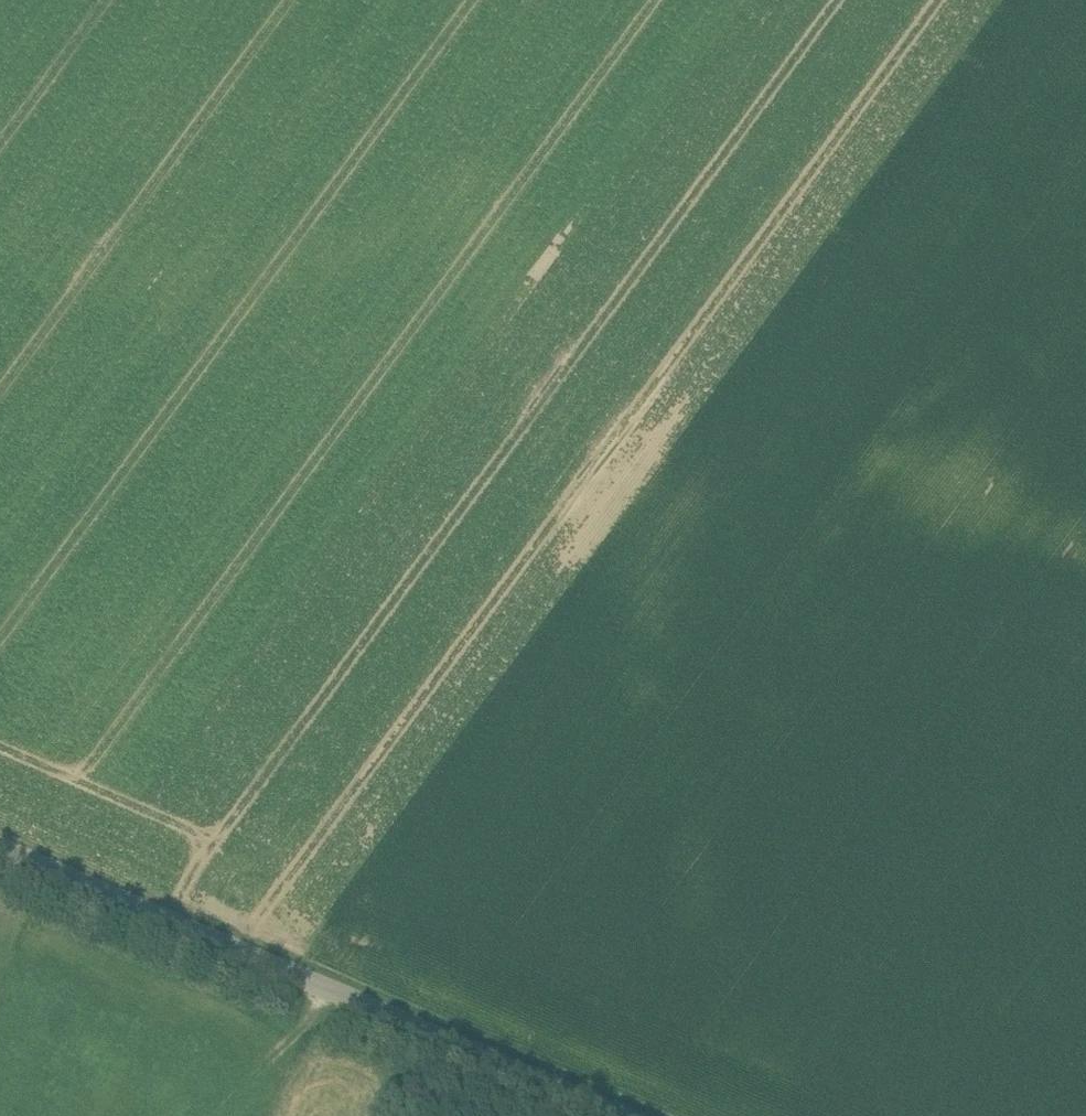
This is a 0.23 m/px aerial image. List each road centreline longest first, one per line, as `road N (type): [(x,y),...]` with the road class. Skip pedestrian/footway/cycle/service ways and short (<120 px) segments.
road 1 (unclassified): [(627,1115),(0,846)]

